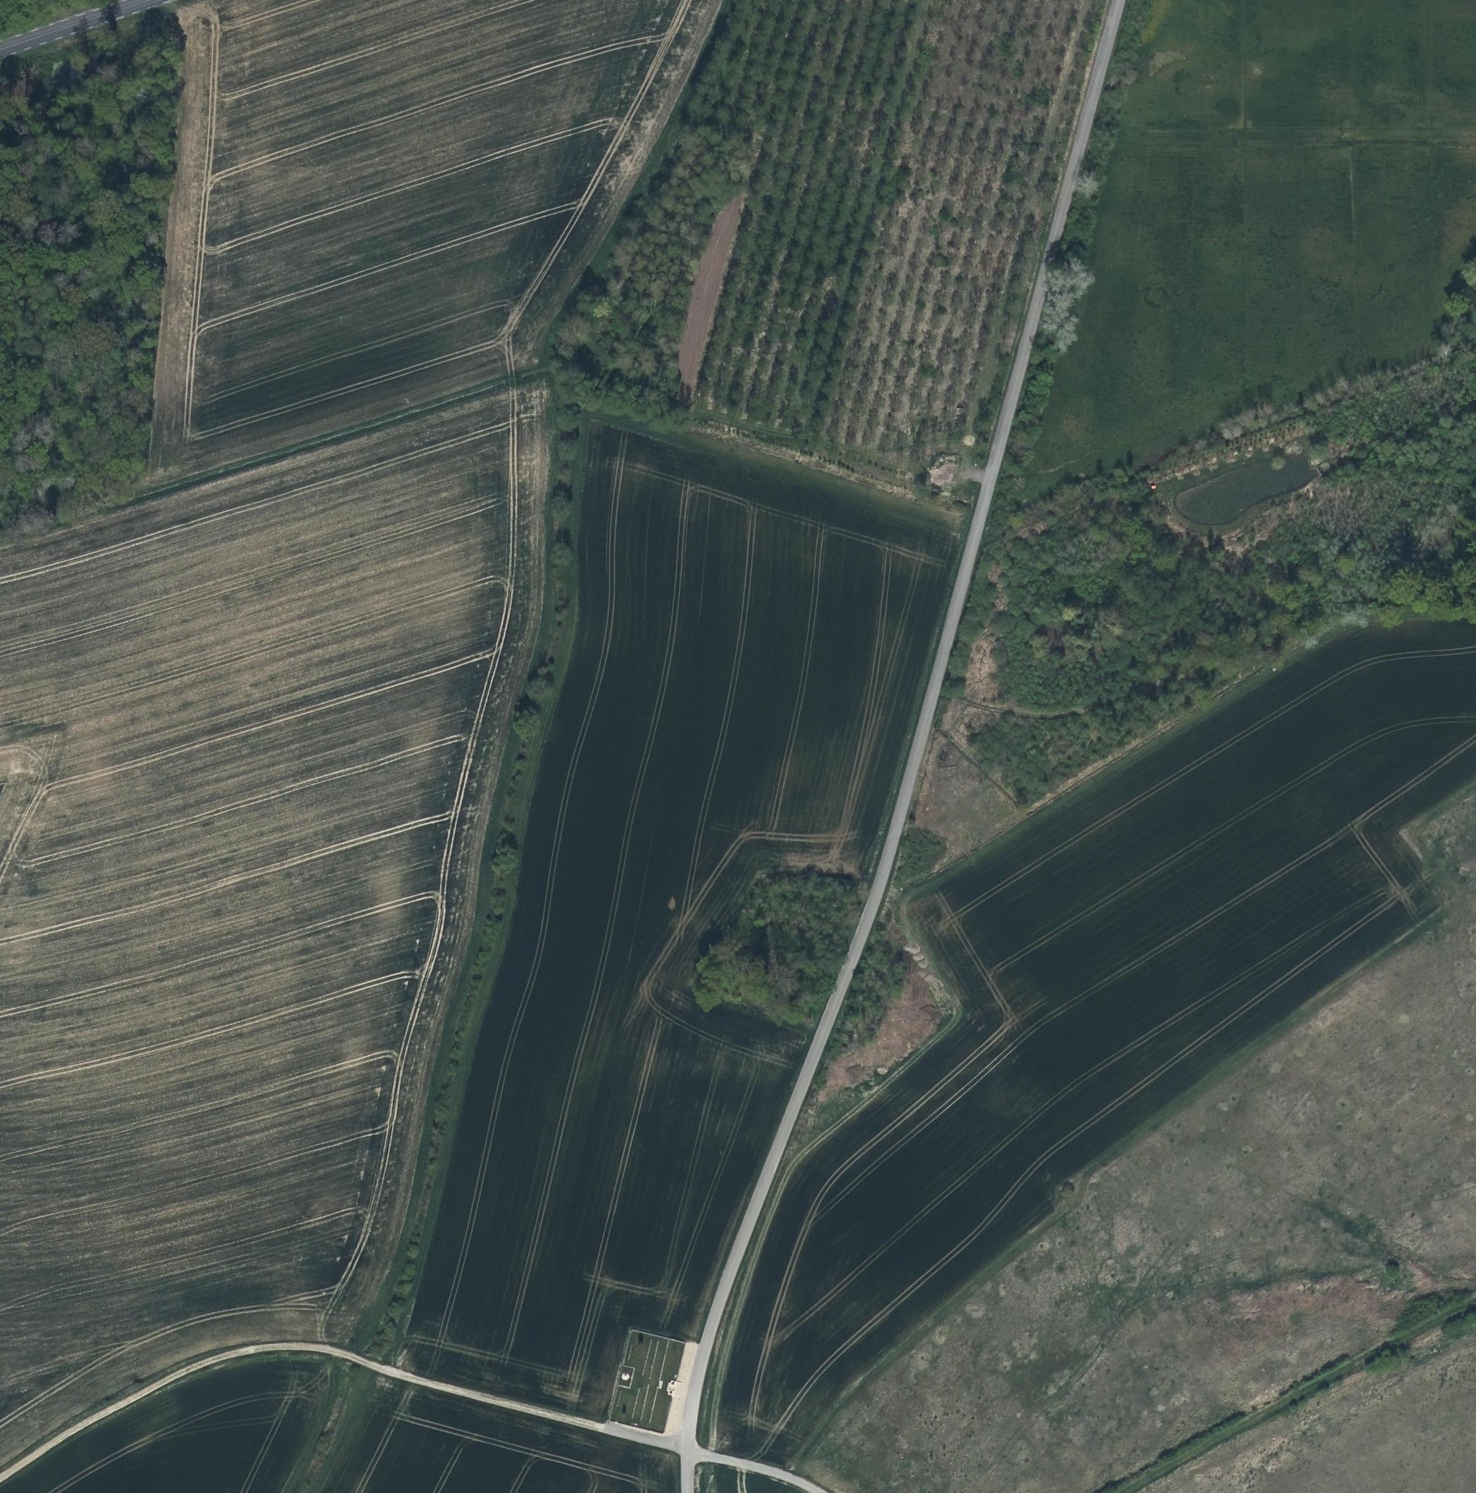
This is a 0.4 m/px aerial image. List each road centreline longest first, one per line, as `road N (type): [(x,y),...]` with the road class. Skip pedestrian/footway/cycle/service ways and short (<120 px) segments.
road 1 (unclassified): [(693,1450),(699,1383),(807,1092),(941,681),(1119,0)]
road 2 (track): [(0,1477),(173,1380),(231,1356),(293,1349),(342,1353),(604,1426)]
road 3 (track): [(1475,1307),(1125,1492)]
road 4 (primary): [(0,51),(151,0)]
road 5 (unclassified): [(693,1450),(789,1474),(826,1492)]

